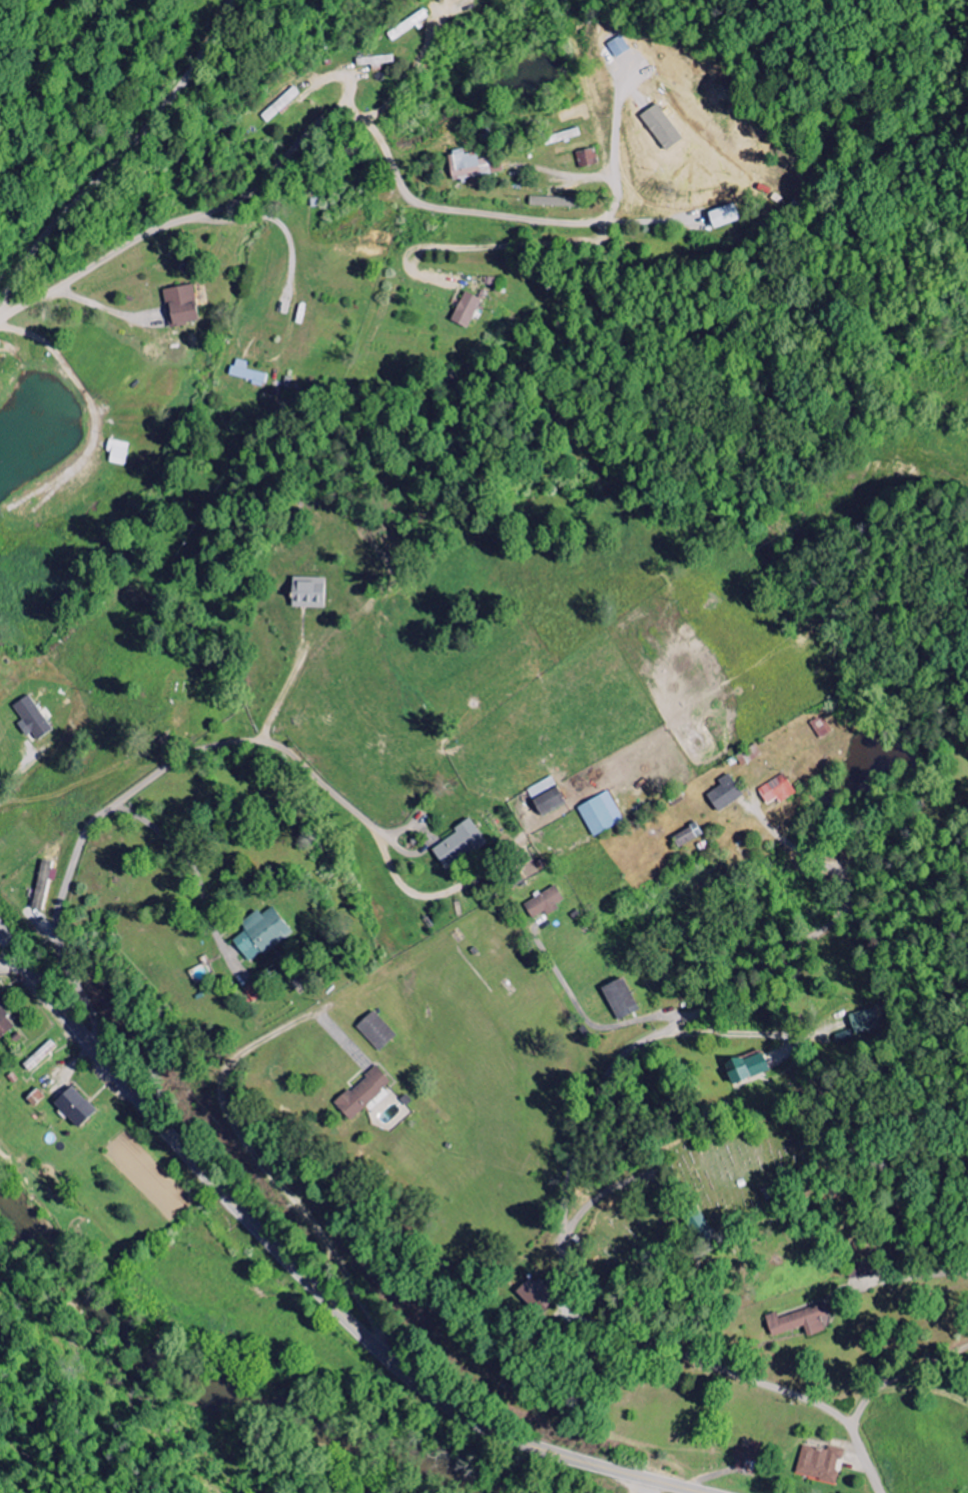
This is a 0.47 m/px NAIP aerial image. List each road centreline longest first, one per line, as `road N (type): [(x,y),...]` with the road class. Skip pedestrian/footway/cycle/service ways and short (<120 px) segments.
road 1 (secondary): [(701,1492),(524,1443),(406,1375),(203,1173),(0,928)]
road 2 (residential): [(834,1412),(659,1343),(591,1287),(566,1246),(564,1217),(572,1164),(622,1059),(719,1005),(818,935),(842,915),(844,898)]
road 3 (residential): [(0,321),(146,234),(242,199),(340,114),(371,126),(421,204),(553,223),(616,222)]
road 4 (residential): [(834,1412),(926,1349),(967,1345)]
road 5 (residential): [(0,804),(72,787),(129,759)]
road 6 (residential): [(844,898),(835,875),(778,837),(756,805)]

